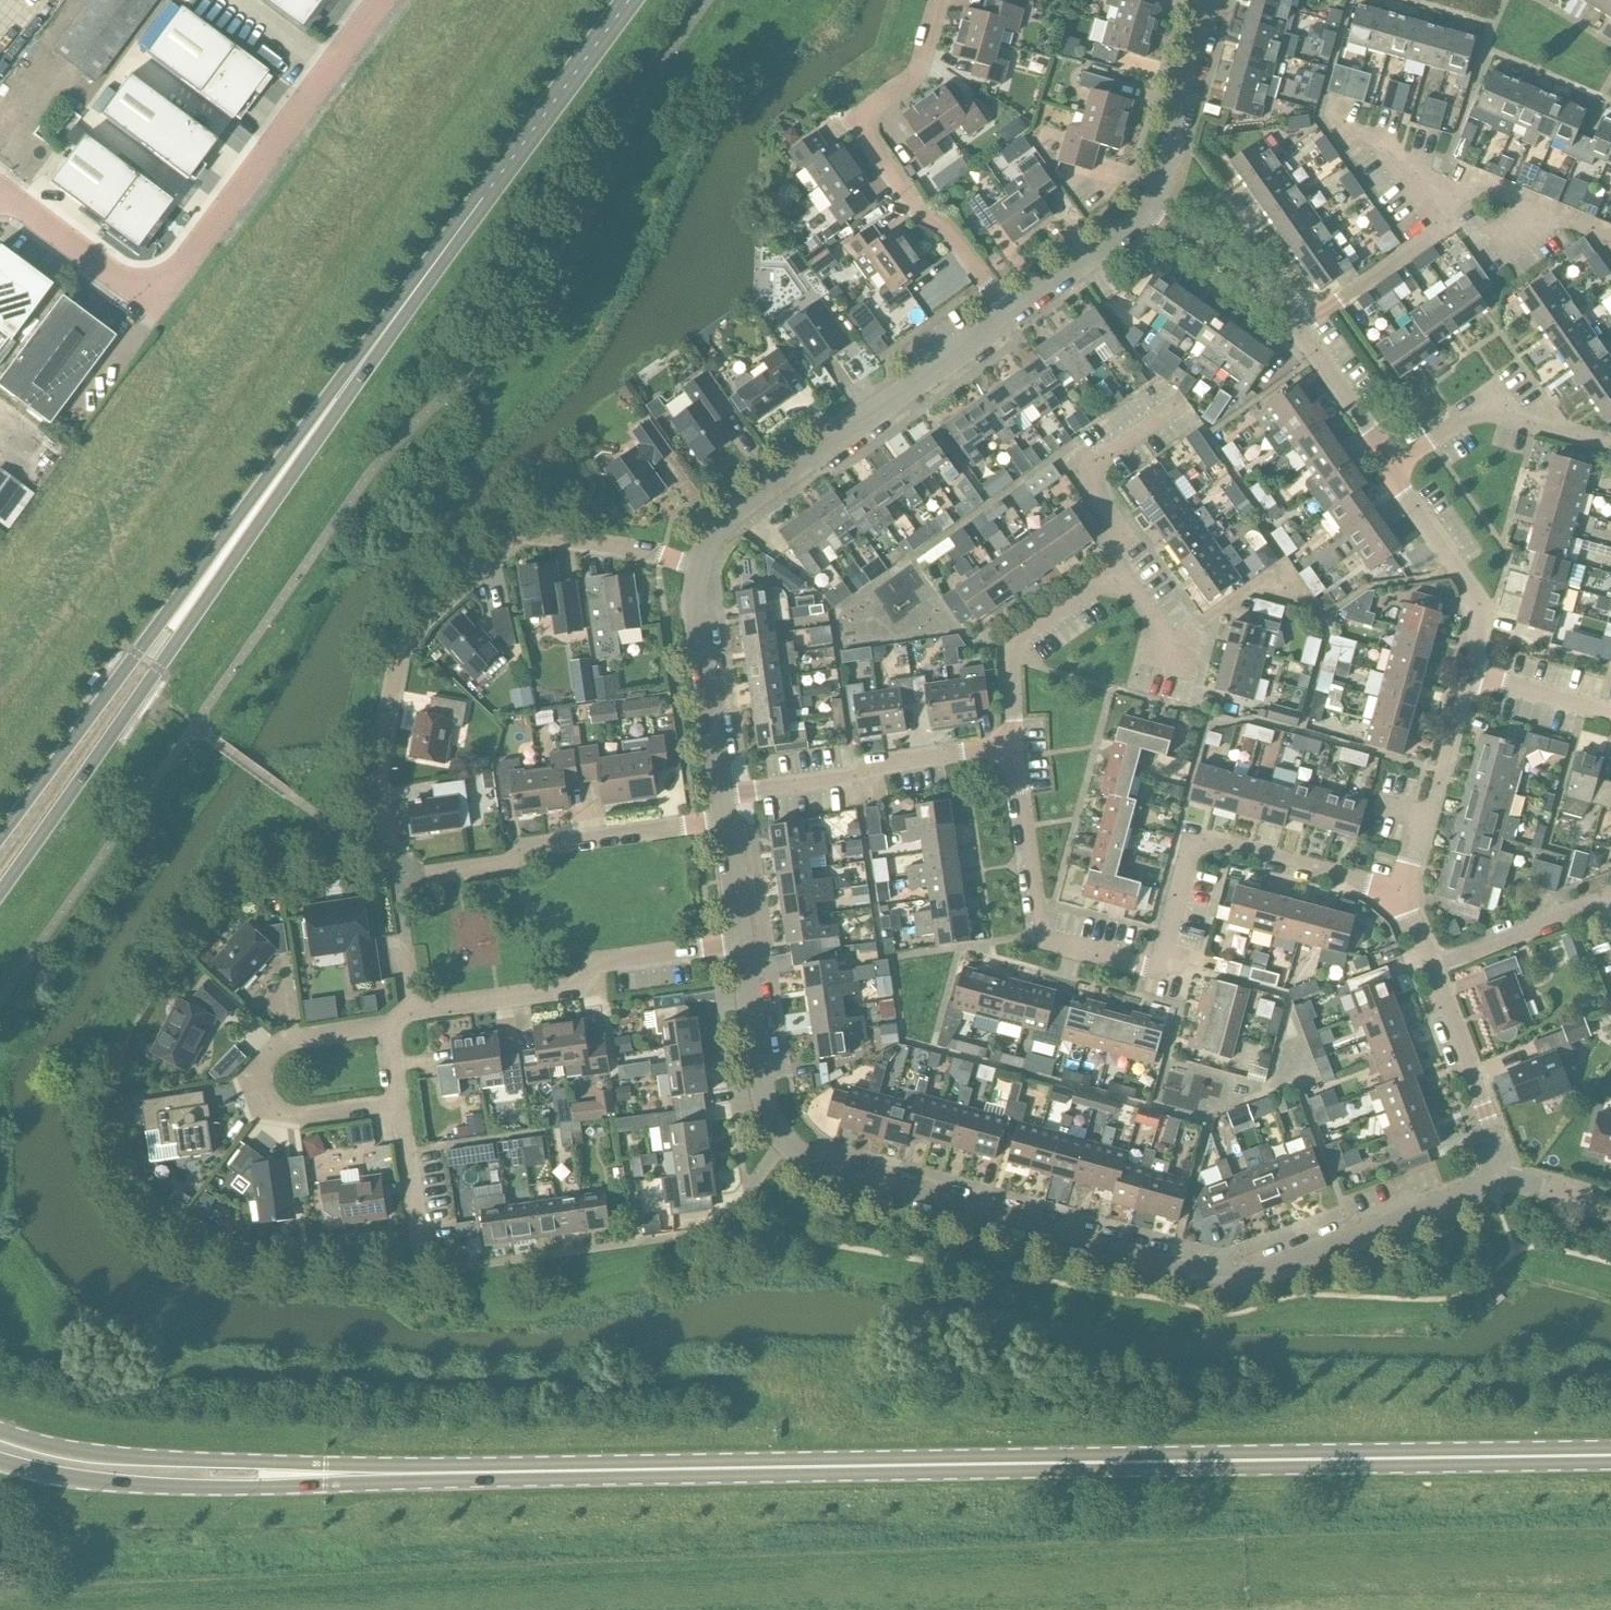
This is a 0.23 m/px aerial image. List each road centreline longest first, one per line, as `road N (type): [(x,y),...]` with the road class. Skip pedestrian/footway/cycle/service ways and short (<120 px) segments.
road 1 (secondary): [(1610,1457),(325,1474)]
road 2 (residential): [(1491,1177),(1465,1200),(1235,1281),(816,1167),(772,1118),(744,943)]
road 3 (residential): [(724,821),(535,843),(513,861),(413,881),(391,863),(379,775),(401,656),(423,618),(505,550),(532,536),(556,536),(697,571)]
road 4 (tertiary): [(181,611),(630,0)]
road 5 (residential): [(1408,892),(1197,841),(1160,974),(1045,941),(1013,743)]
road 6 (unclassified): [(0,197),(122,288),(154,293),(172,281),(382,0)]
road 7 (residential): [(697,571),(731,515),(1011,314)]
road 8 (residential): [(1011,314),(944,224),(913,204),(860,126),(926,63),(942,0)]
road 9 (residential): [(414,1016),(431,1007),(575,989),(604,962),(744,943)]
road 10 (tertiary): [(0,892),(146,686),(181,611)]
road 11 (secondary): [(325,1474),(271,1460),(67,1450),(0,1429)]
road 12 (secondary): [(0,1459),(121,1484),(272,1488),(325,1474)]
road 13 (residential): [(402,1102),(299,1117),(269,1110),(263,1073),(281,1043),(394,1026)]
road 14 (tertiary): [(181,611),(127,668),(0,838)]
road 15 (residential): [(758,790),(1013,743)]
road 16 (residential): [(1384,469),(1435,431),(1465,421),(1610,458)]
road 17 (residential): [(1471,675),(1486,615),(1384,469)]
road 18 (residential): [(1013,743),(1009,666),(1022,636),(1120,569)]
road 19 (residential): [(722,795),(695,616),(697,571)]
road 20 (residential): [(1148,213),(1179,138),(1215,0)]
road 21 (residential): [(1120,569),(1120,530),(1091,479),(1098,463),(1173,410)]
road 22 (residential): [(1610,913),(1601,905),(1569,908),(1528,933),(1432,968)]
road 23 (residential): [(1299,328),(1279,301),(1148,213)]
road 24 (residential): [(1299,328),(1409,256),(1443,212)]
road 25 (residential): [(1011,314),(1148,213)]
road 26 (residential): [(1384,469),(1299,328)]
road 27 (residential): [(1485,1111),(1432,968)]
road 28 (residential): [(1425,817),(1471,675)]
road 29 (residential): [(1610,717),(1471,675)]
road 30 (residential): [(420,1240),(402,1102)]
road 31 (residential): [(1443,212),(1380,149),(1341,139)]
road 32 (residential): [(1610,1215),(1491,1177)]
road 33 (residential): [(744,943),(724,821)]

